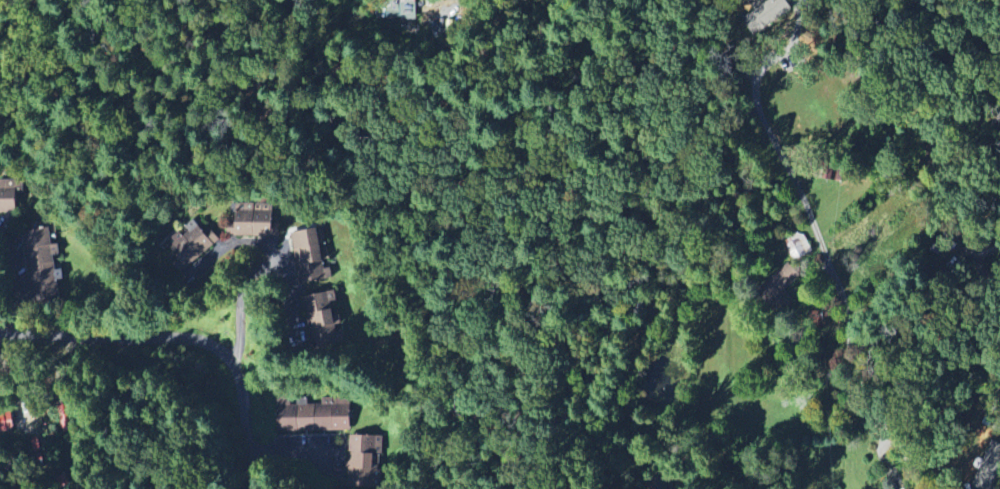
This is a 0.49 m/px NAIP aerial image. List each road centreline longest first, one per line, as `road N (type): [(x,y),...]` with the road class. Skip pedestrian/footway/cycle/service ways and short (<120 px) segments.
road 1 (residential): [(930,488),(885,424),(857,304),(763,119),(645,56),(604,16),(579,7),(444,6)]
road 2 (residential): [(246,488),(232,392),(212,351),(174,341),(0,335)]
road 3 (residential): [(241,439),(343,439),(346,477)]
road 4 (residential): [(223,366),(242,357),(240,310),(255,268),(281,263)]
road 5 (residential): [(20,335),(19,221),(0,220)]
road 6 (residential): [(281,263),(276,231),(233,232),(191,261)]

